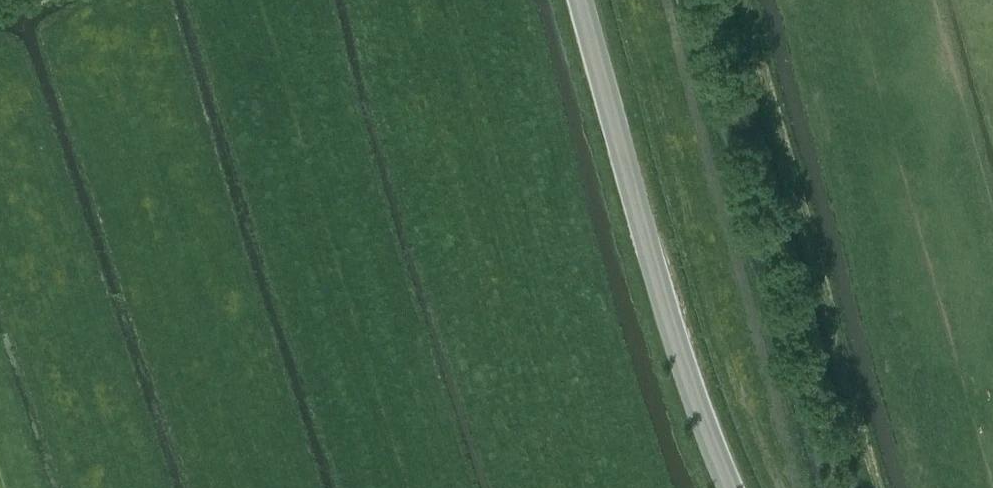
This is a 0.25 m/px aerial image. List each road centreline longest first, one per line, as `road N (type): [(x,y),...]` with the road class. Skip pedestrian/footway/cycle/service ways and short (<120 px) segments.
road 1 (tertiary): [(736,487),(686,374),(583,0)]

